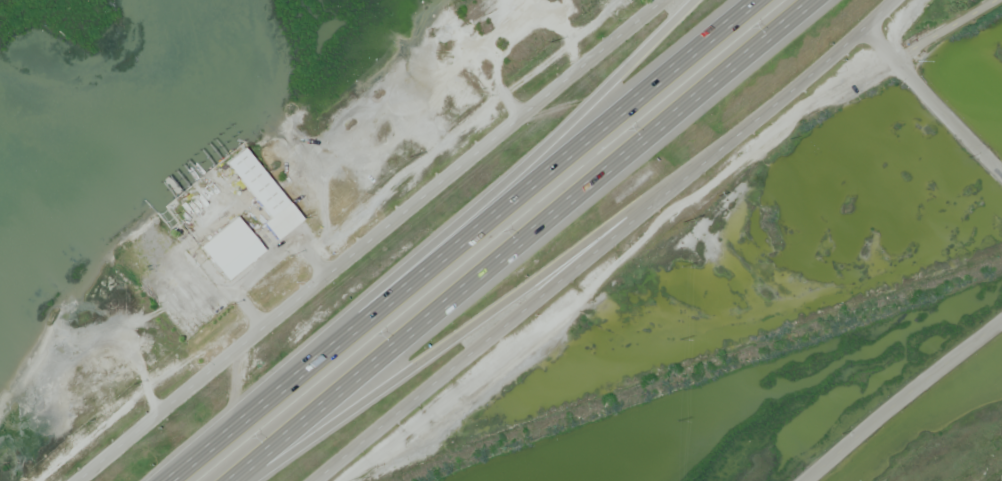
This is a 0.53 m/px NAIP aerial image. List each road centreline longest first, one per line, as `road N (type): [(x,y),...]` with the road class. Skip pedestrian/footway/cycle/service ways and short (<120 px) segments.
road 1 (motorway): [(757,0),(168,480)]
road 2 (residential): [(667,0),(78,480)]
road 3 (motorway): [(228,480),(814,0)]
road 4 (residential): [(317,480),(862,27)]
road 5 (motorway): [(248,480),(744,128)]
road 6 (motorway): [(696,0),(446,256)]
road 7 (residential): [(1001,319),(803,480)]
road 8 (residential): [(862,27),(1001,174)]

